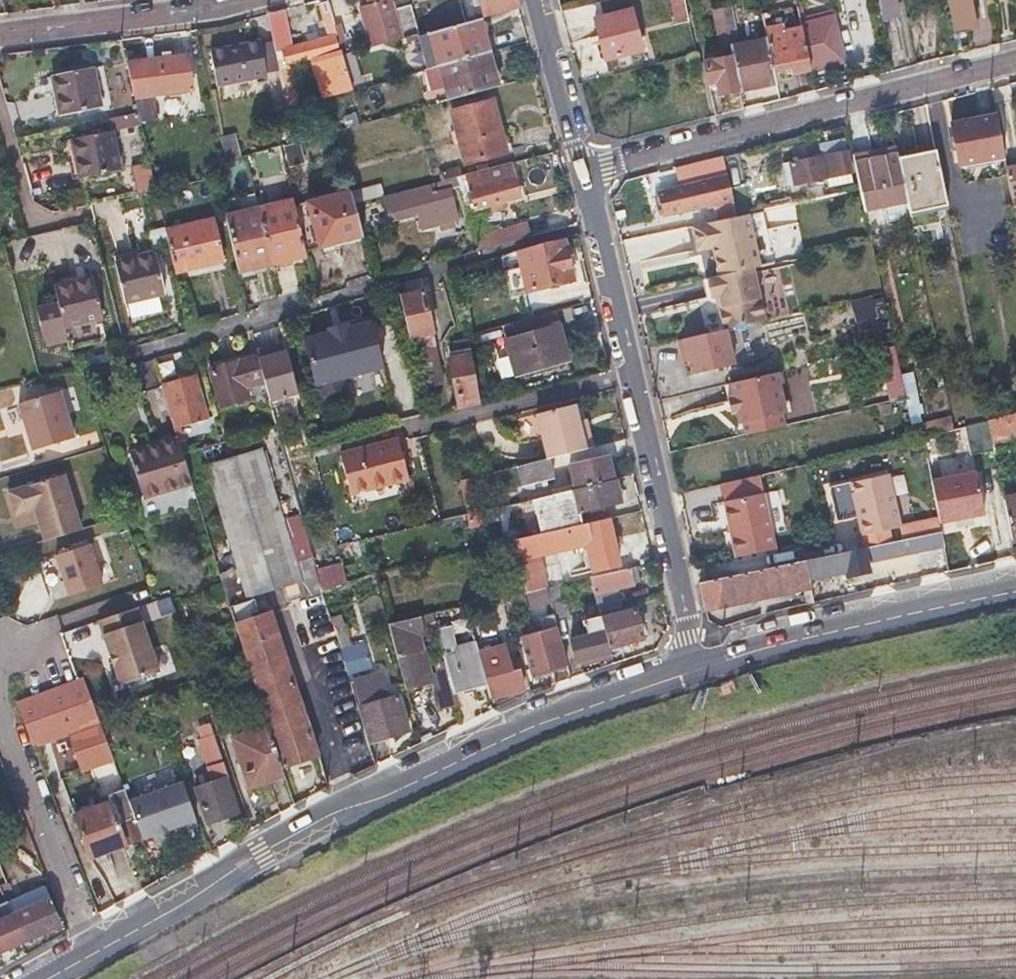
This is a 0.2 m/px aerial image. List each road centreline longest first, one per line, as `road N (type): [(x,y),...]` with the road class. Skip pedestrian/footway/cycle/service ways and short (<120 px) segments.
road 1 (secondary): [(91,955),(331,815),(536,724),(698,669)]
road 2 (residential): [(584,173),(698,669)]
road 3 (residential): [(584,173),(1015,61)]
road 4 (secondary): [(698,669),(1015,592)]
road 5 (residential): [(91,955),(0,711)]
road 6 (residential): [(250,0),(0,39)]
road 7 (residential): [(537,0),(584,173)]

